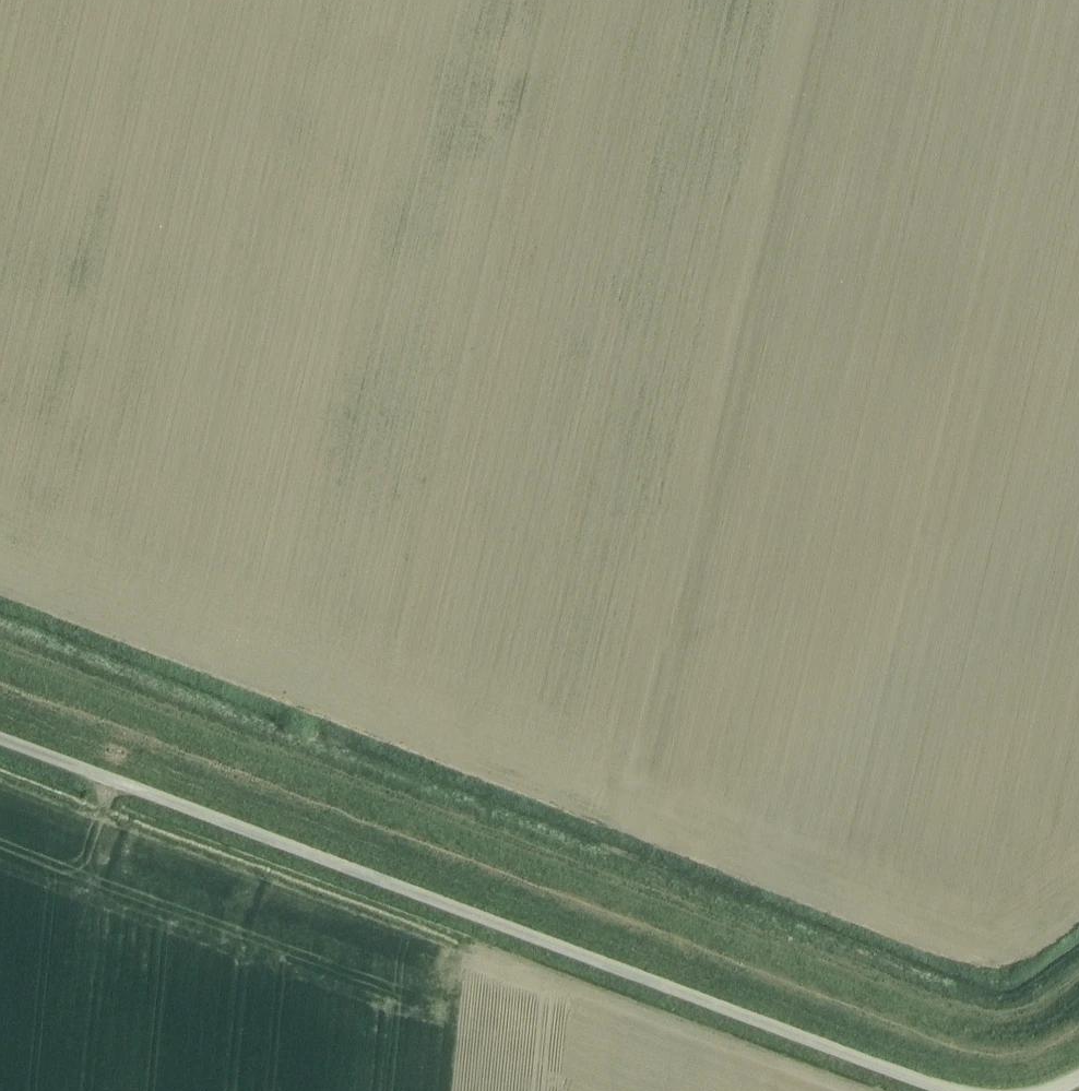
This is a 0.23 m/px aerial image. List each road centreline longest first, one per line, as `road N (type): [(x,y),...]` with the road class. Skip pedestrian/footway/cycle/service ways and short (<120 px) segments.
road 1 (unclassified): [(0,738),(948,1090)]

